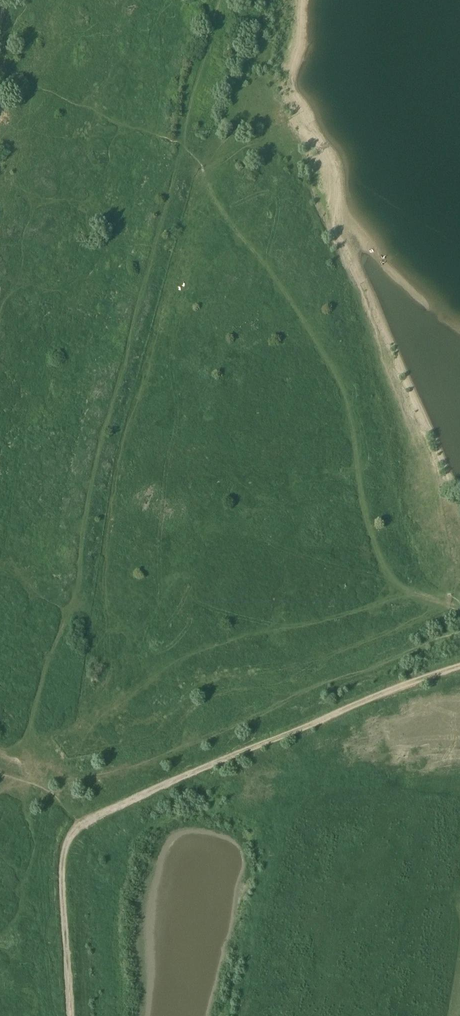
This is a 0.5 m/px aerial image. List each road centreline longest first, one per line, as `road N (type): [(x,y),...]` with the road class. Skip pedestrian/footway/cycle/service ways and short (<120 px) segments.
road 1 (track): [(404,591),(210,645),(66,731),(30,734),(180,147)]
road 2 (track): [(76,1015),(61,851),(72,829),(459,665)]
road 3 (track): [(180,147),(332,369),(368,531),(404,591)]
road 4 (track): [(211,0),(180,147)]

